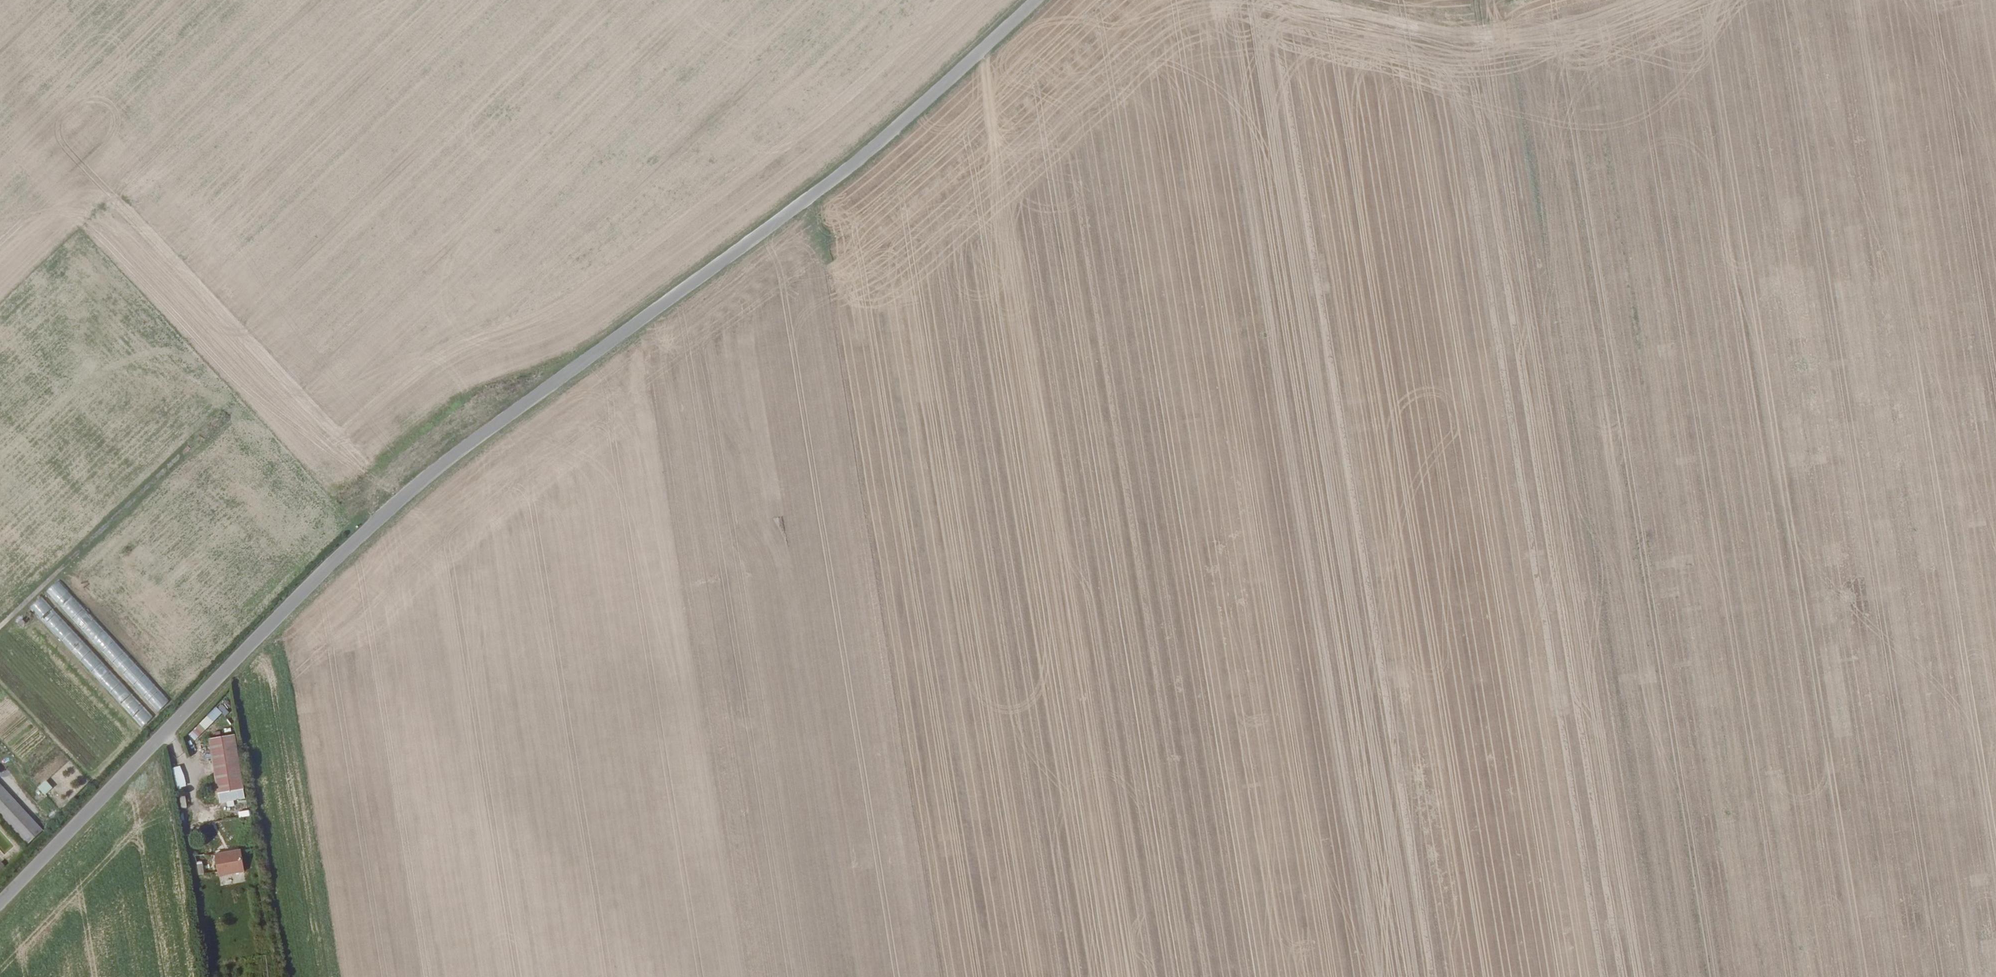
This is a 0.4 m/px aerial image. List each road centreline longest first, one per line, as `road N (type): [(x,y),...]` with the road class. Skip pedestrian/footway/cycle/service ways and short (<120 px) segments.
road 1 (unclassified): [(0,901),(391,509),(861,158),(1035,0)]

